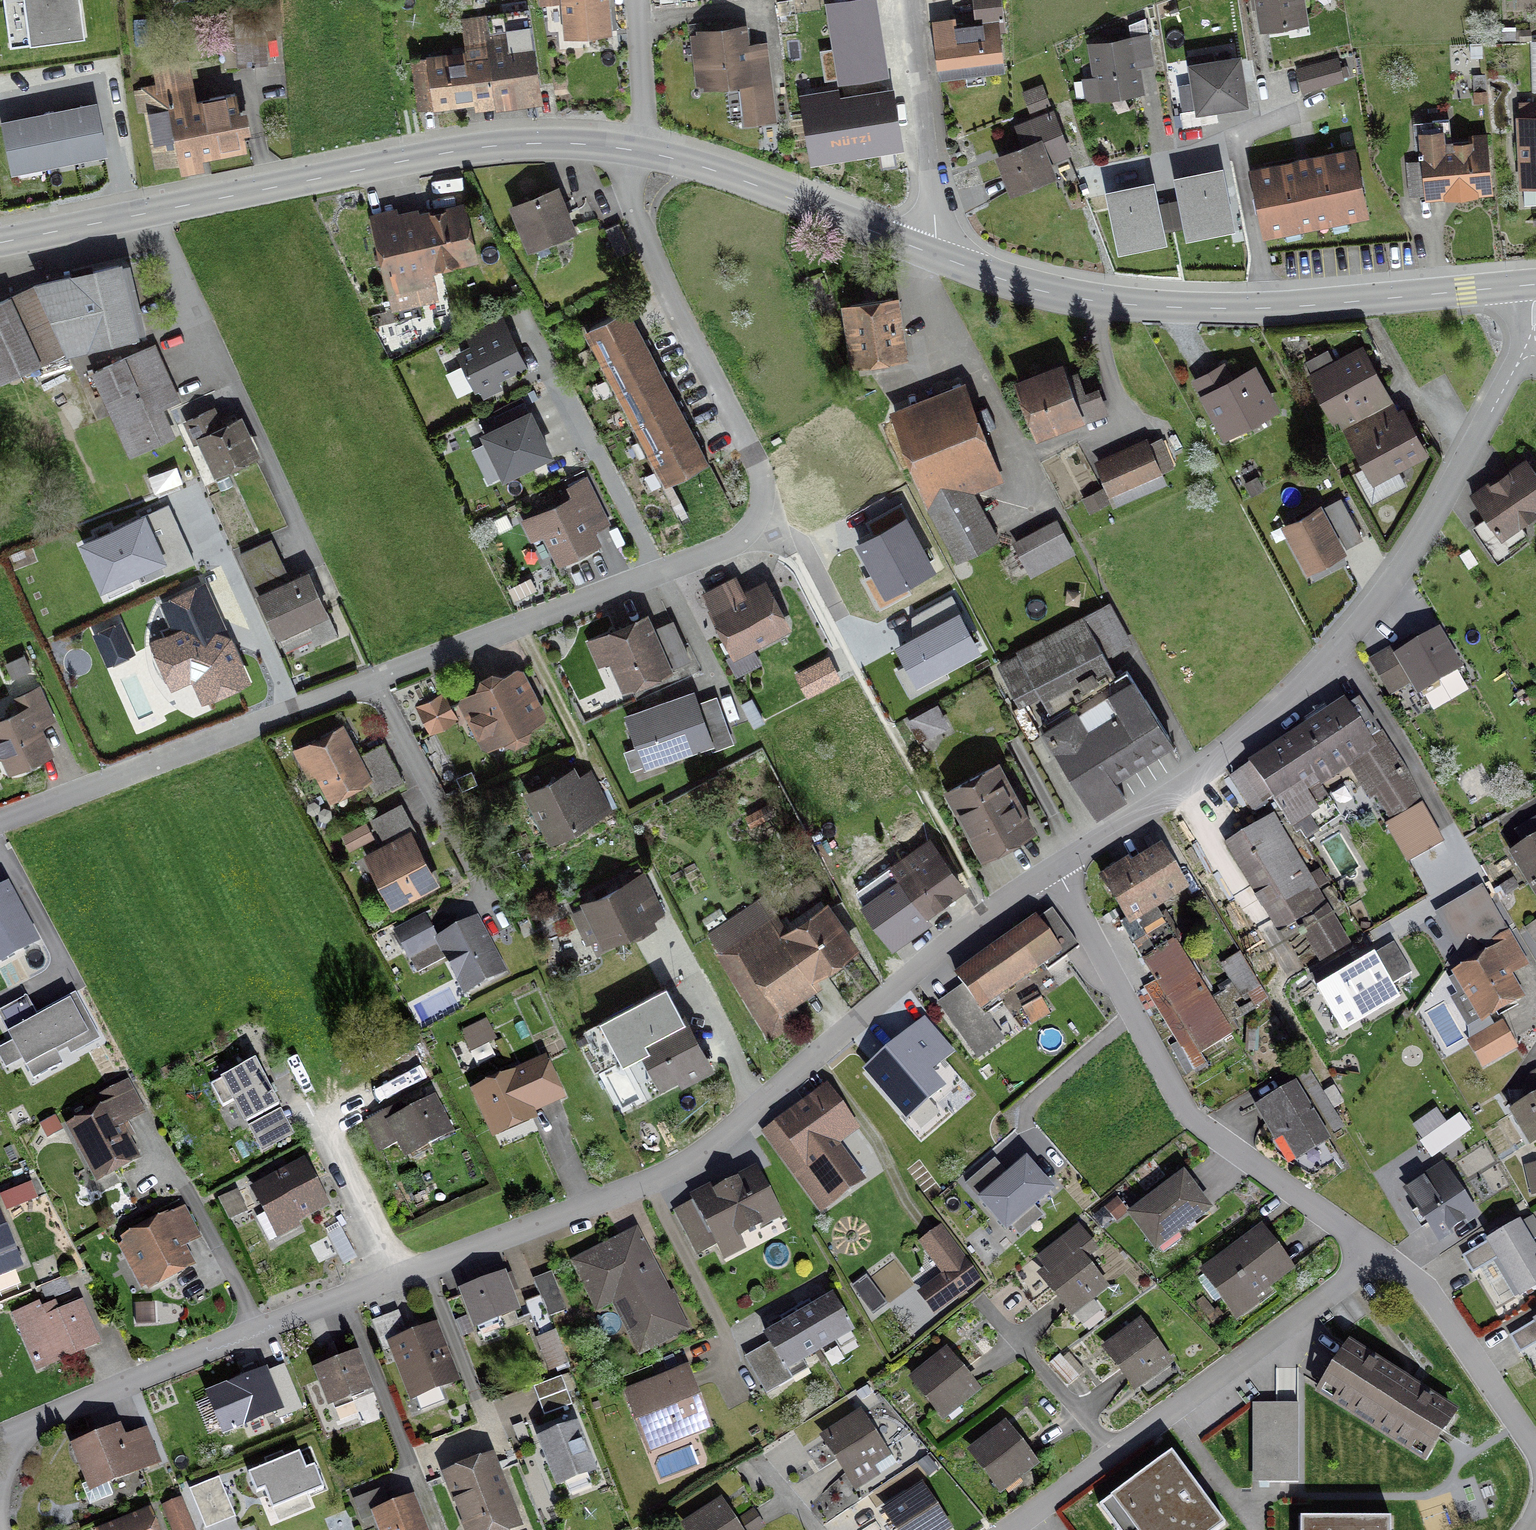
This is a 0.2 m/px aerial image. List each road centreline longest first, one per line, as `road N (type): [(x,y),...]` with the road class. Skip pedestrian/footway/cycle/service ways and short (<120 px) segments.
road 1 (residential): [(639,153),(632,210),(764,488),(742,537),(0,819)]
road 2 (residential): [(1051,868),(936,944),(691,1159),(75,1400),(12,1432)]
road 3 (residential): [(1526,344),(1407,554),(1345,642),(1232,746),(1051,868)]
road 4 (tertiary): [(0,243),(470,147),(530,142),(639,153)]
road 5 (tertiary): [(923,251),(1028,288),(1123,301),(1265,309),(1513,285)]
road 6 (residential): [(1051,868),(1129,1016),(1189,1107),(1375,1250)]
road 7 (residential): [(1000,1529),(1341,1285),(1375,1250)]
road 8 (tertiary): [(639,153),(691,164),(923,251)]
road 9 (residential): [(1375,1250),(1426,1288),(1535,1457)]
road 10 (residential): [(914,0),(932,200),(923,251)]
road 11 (residential): [(636,0),(639,153)]

